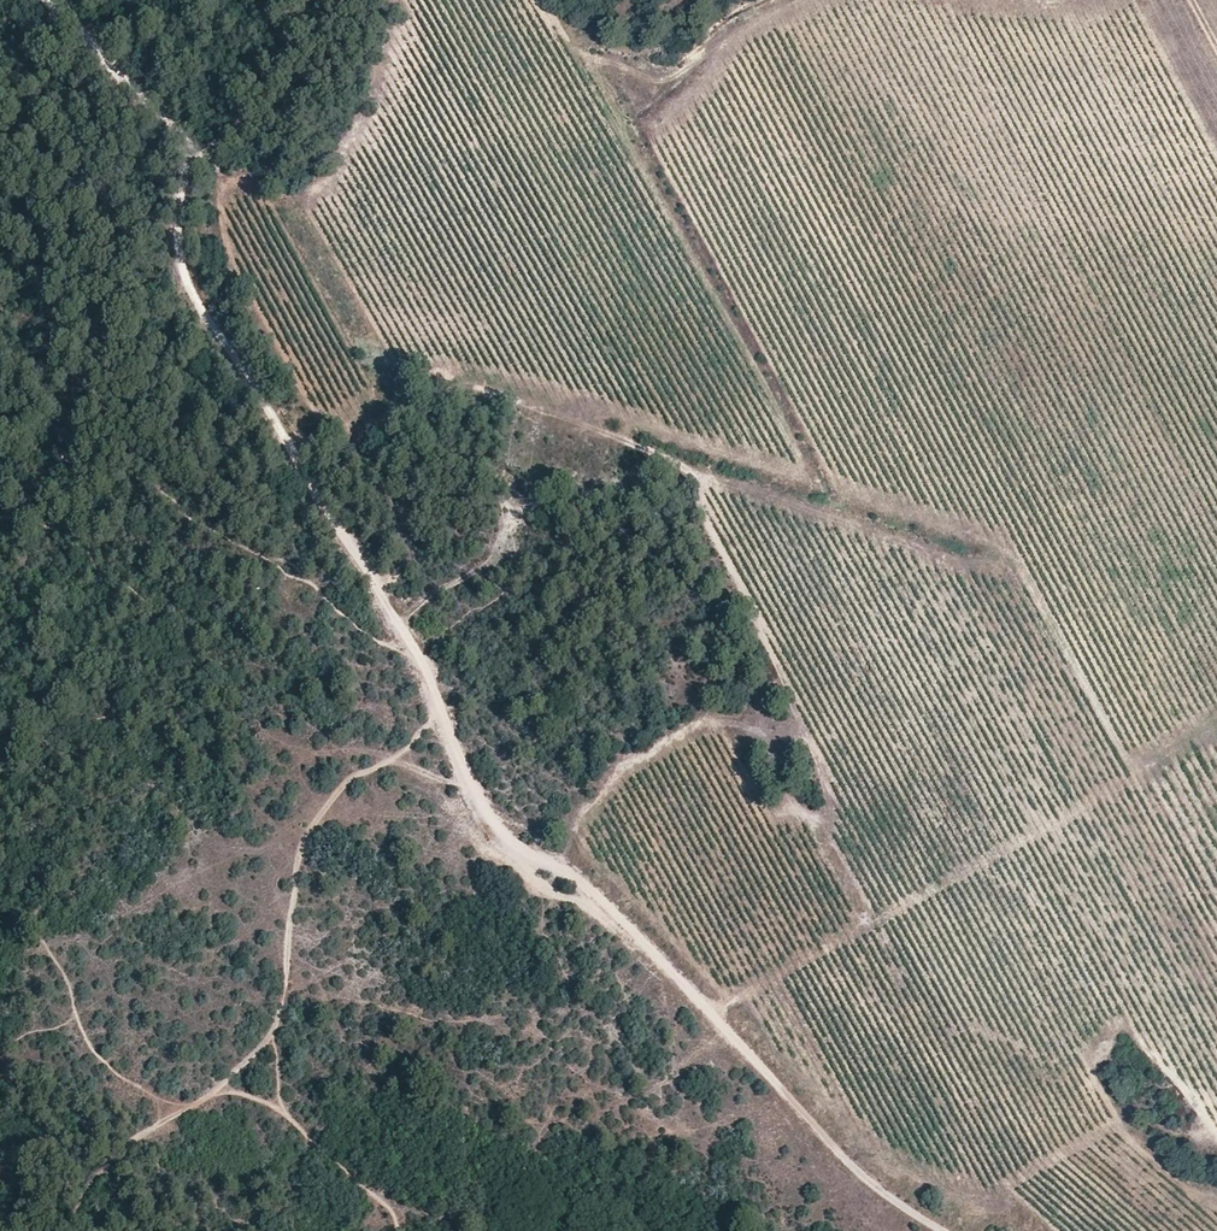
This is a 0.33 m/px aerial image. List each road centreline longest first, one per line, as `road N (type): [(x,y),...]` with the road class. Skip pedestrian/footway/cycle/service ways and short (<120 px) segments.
road 1 (track): [(930,1230),(908,1219),(567,875),(513,851),(476,794),(400,628),(195,303),(173,249),(181,157),(171,133),(51,0)]
road 2 (track): [(100,1230),(100,1166),(140,1131),(213,1094),(270,1032),(284,997),(301,846),(345,785),(395,759),(438,712)]
road 3 (track): [(402,1230),(386,1199),(291,1118),(279,1094),(270,1032)]

